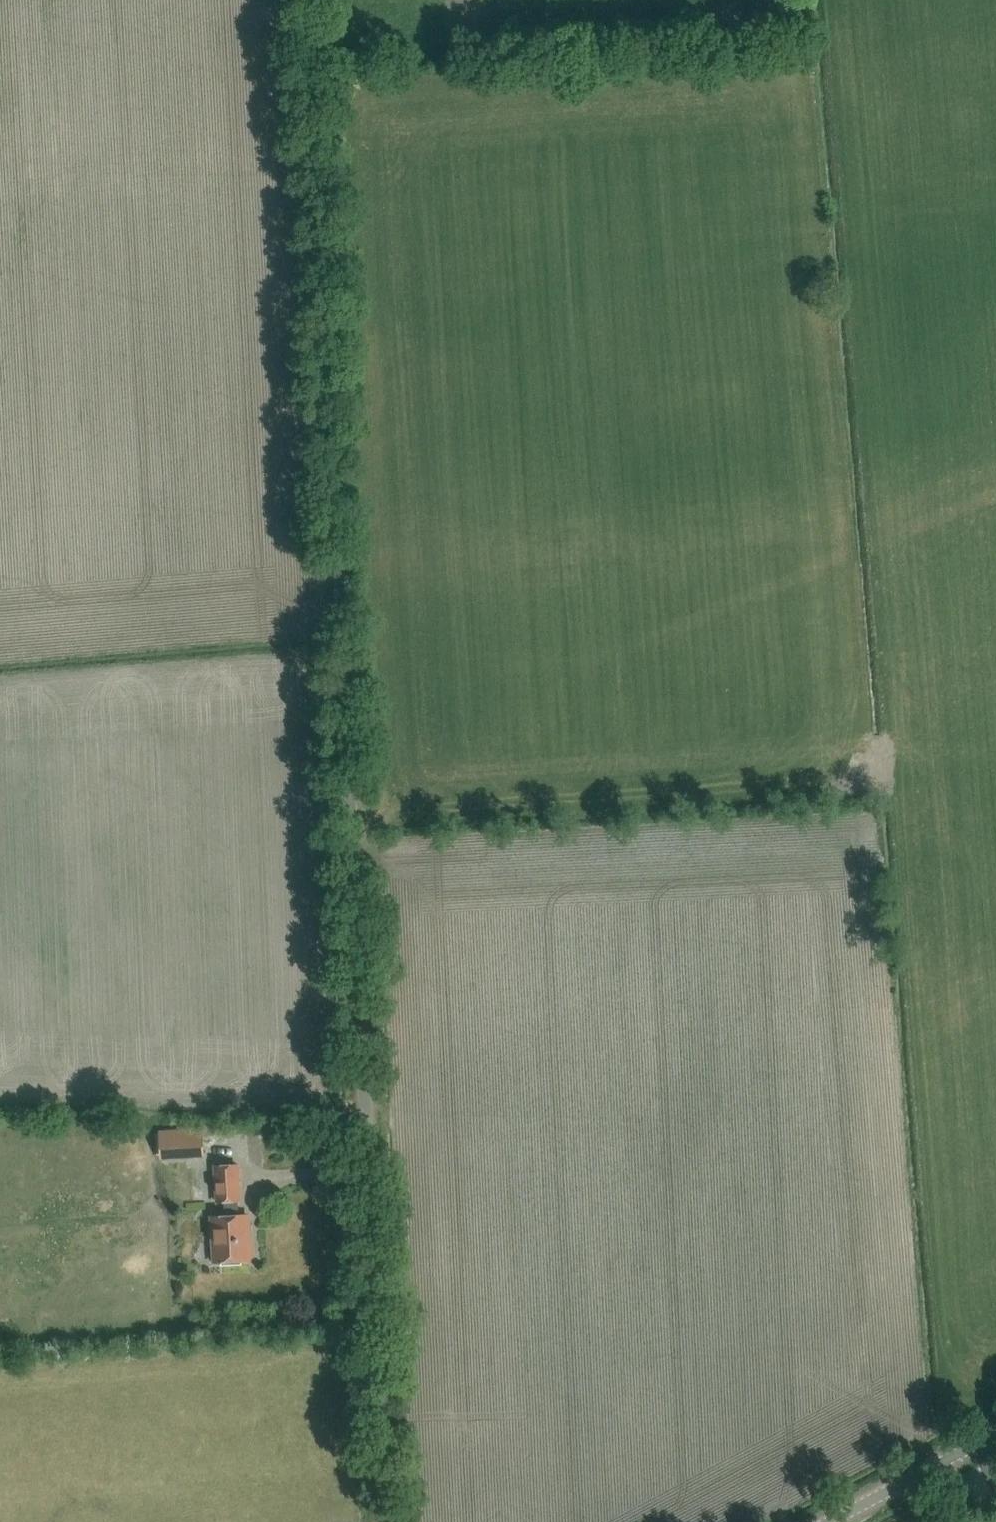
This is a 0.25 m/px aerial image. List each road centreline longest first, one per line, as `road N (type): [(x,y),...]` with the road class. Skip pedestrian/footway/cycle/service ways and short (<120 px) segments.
road 1 (unclassified): [(384,1521),(304,0)]
road 2 (tertiary): [(834,1521),(995,1438)]

